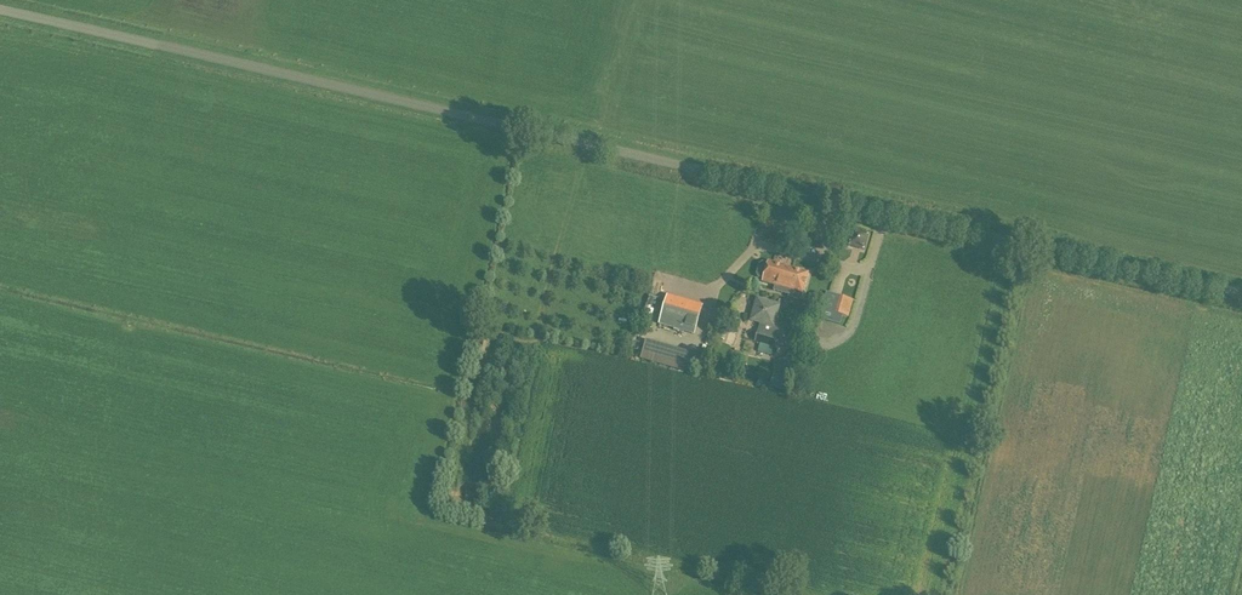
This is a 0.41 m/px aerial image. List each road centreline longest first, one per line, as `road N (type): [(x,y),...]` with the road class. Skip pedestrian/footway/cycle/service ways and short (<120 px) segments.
road 1 (unclassified): [(1241,295),(0,11)]

